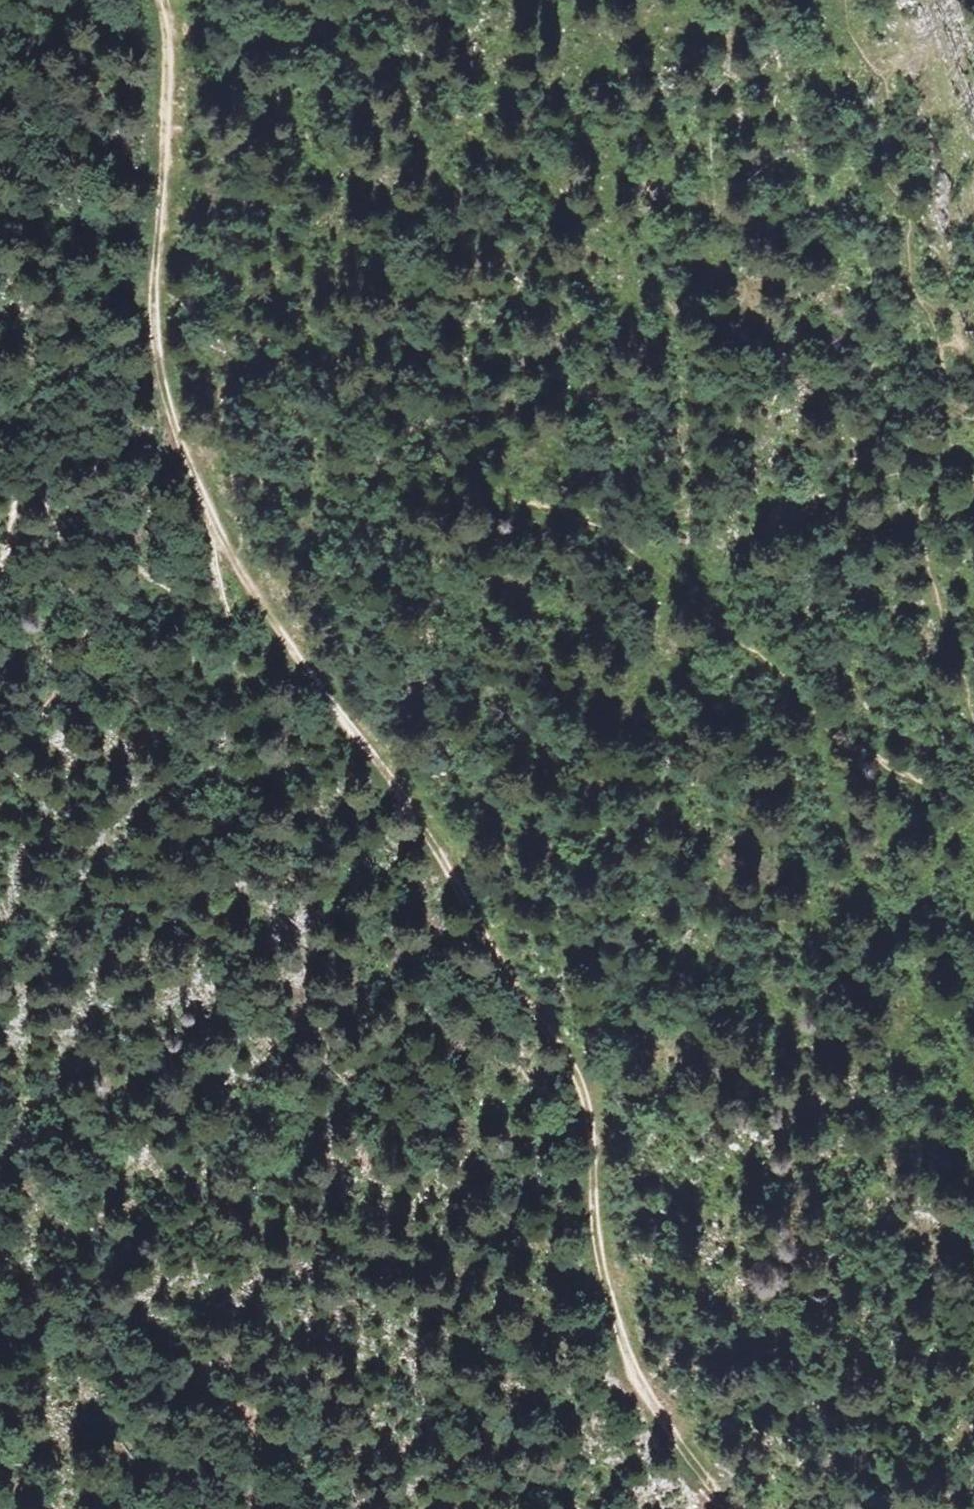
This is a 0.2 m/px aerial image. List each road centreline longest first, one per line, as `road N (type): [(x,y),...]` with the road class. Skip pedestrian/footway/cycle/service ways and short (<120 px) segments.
road 1 (unclassified): [(0,954),(973,294)]
road 2 (track): [(728,1508),(652,1412),(613,1270),(581,1082),(524,946),(296,651),(234,552)]
road 3 (track): [(234,552),(162,374),(151,229),(172,100),(156,0)]

